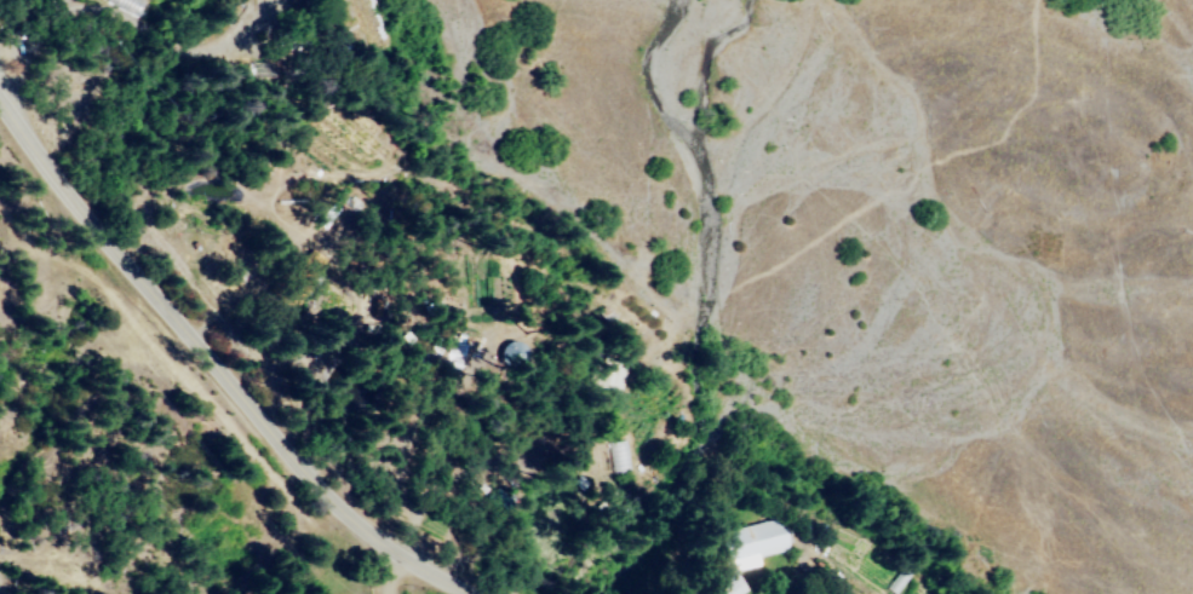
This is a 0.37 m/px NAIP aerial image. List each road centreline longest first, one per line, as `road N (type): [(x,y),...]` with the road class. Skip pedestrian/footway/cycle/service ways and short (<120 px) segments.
road 1 (residential): [(477,593),(397,558),(251,411),(0,101)]

